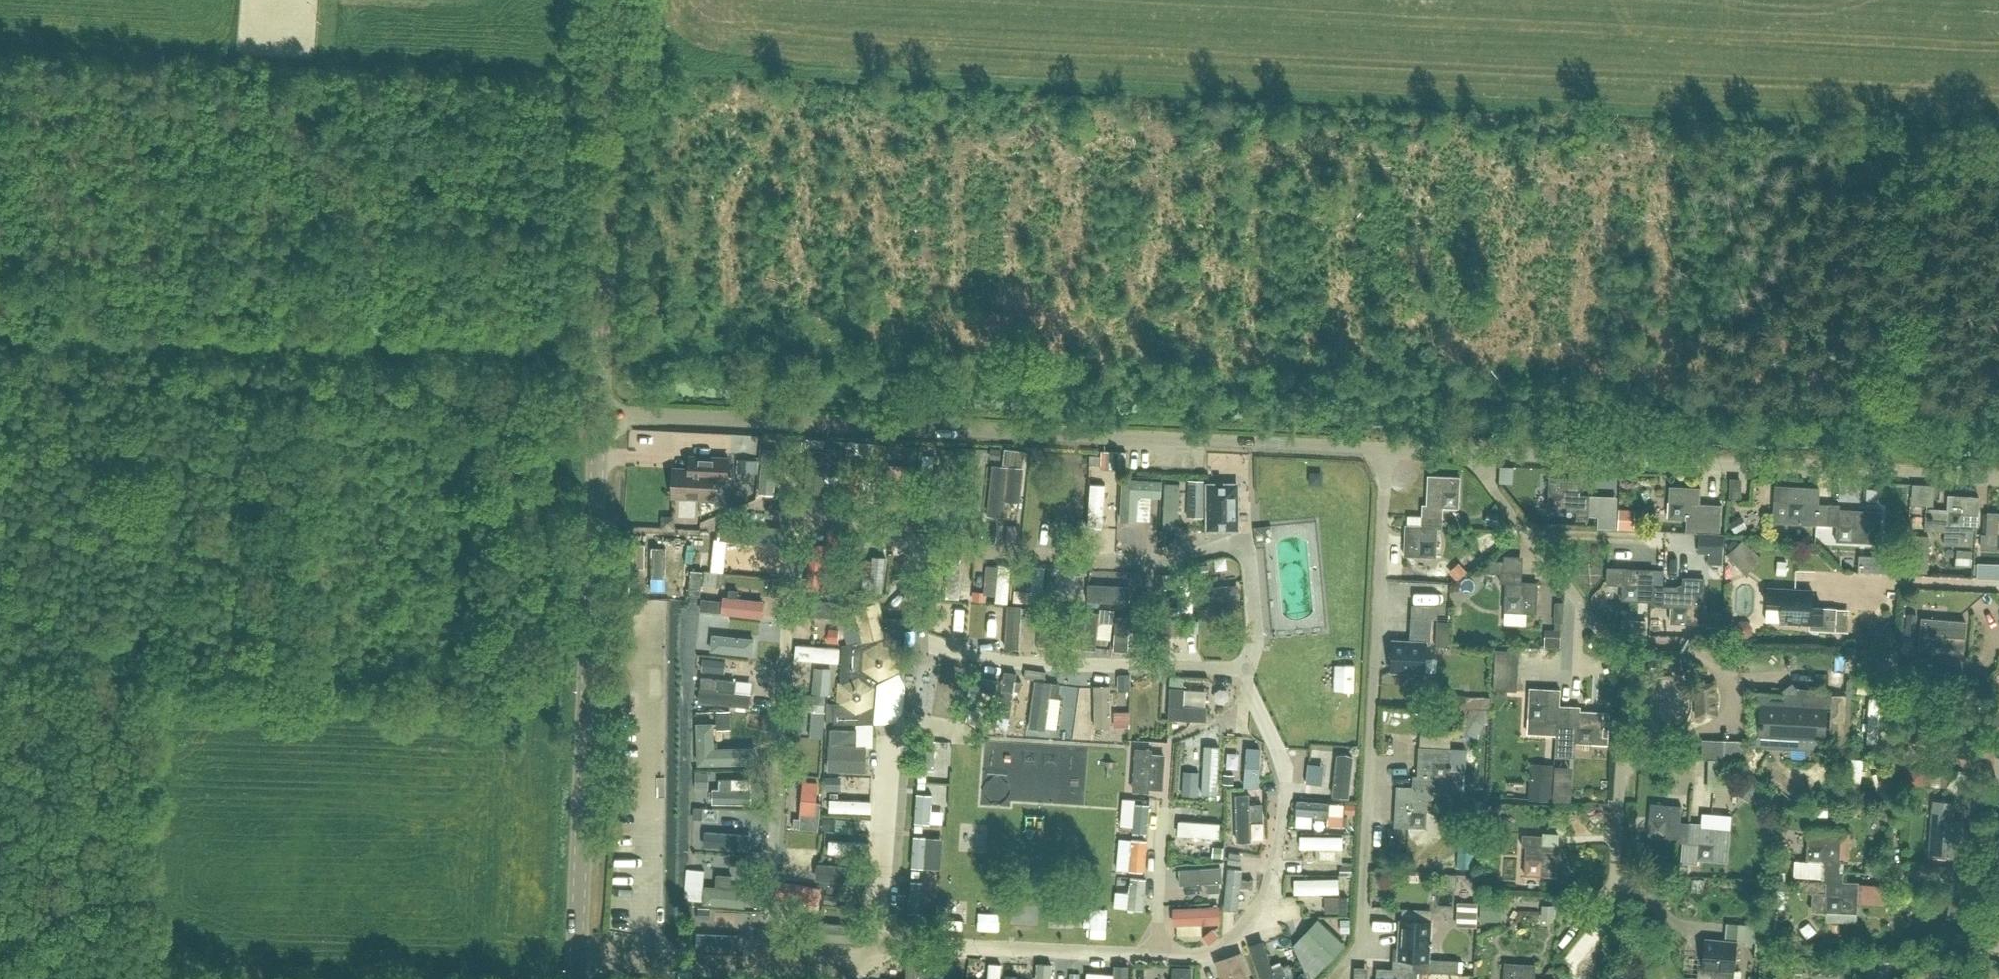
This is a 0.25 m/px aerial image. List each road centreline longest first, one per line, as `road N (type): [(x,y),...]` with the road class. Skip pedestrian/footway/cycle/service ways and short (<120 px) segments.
road 1 (unclassified): [(576,978),(614,0)]
road 2 (track): [(598,434),(490,404),(387,394),(0,381)]

